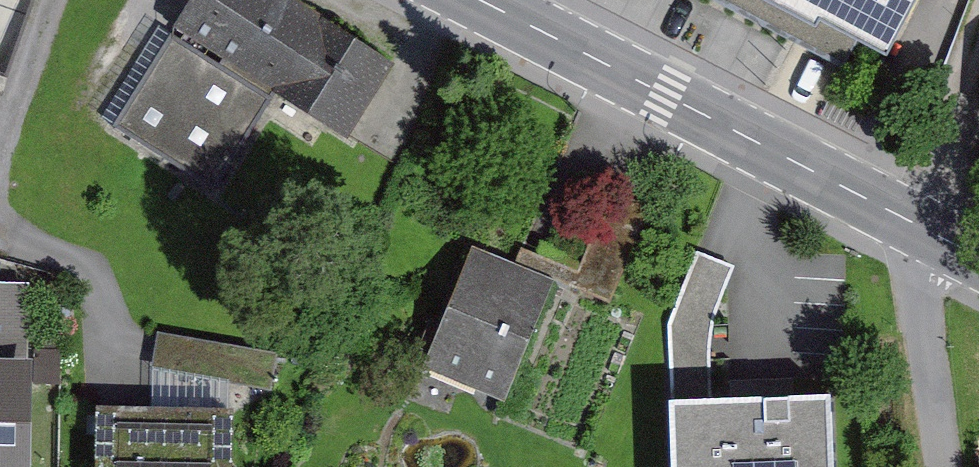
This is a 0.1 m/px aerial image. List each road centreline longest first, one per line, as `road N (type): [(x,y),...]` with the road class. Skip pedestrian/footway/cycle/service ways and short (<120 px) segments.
road 1 (secondary): [(944,232),(501,0)]
road 2 (residential): [(944,232),(930,267),(953,466)]

